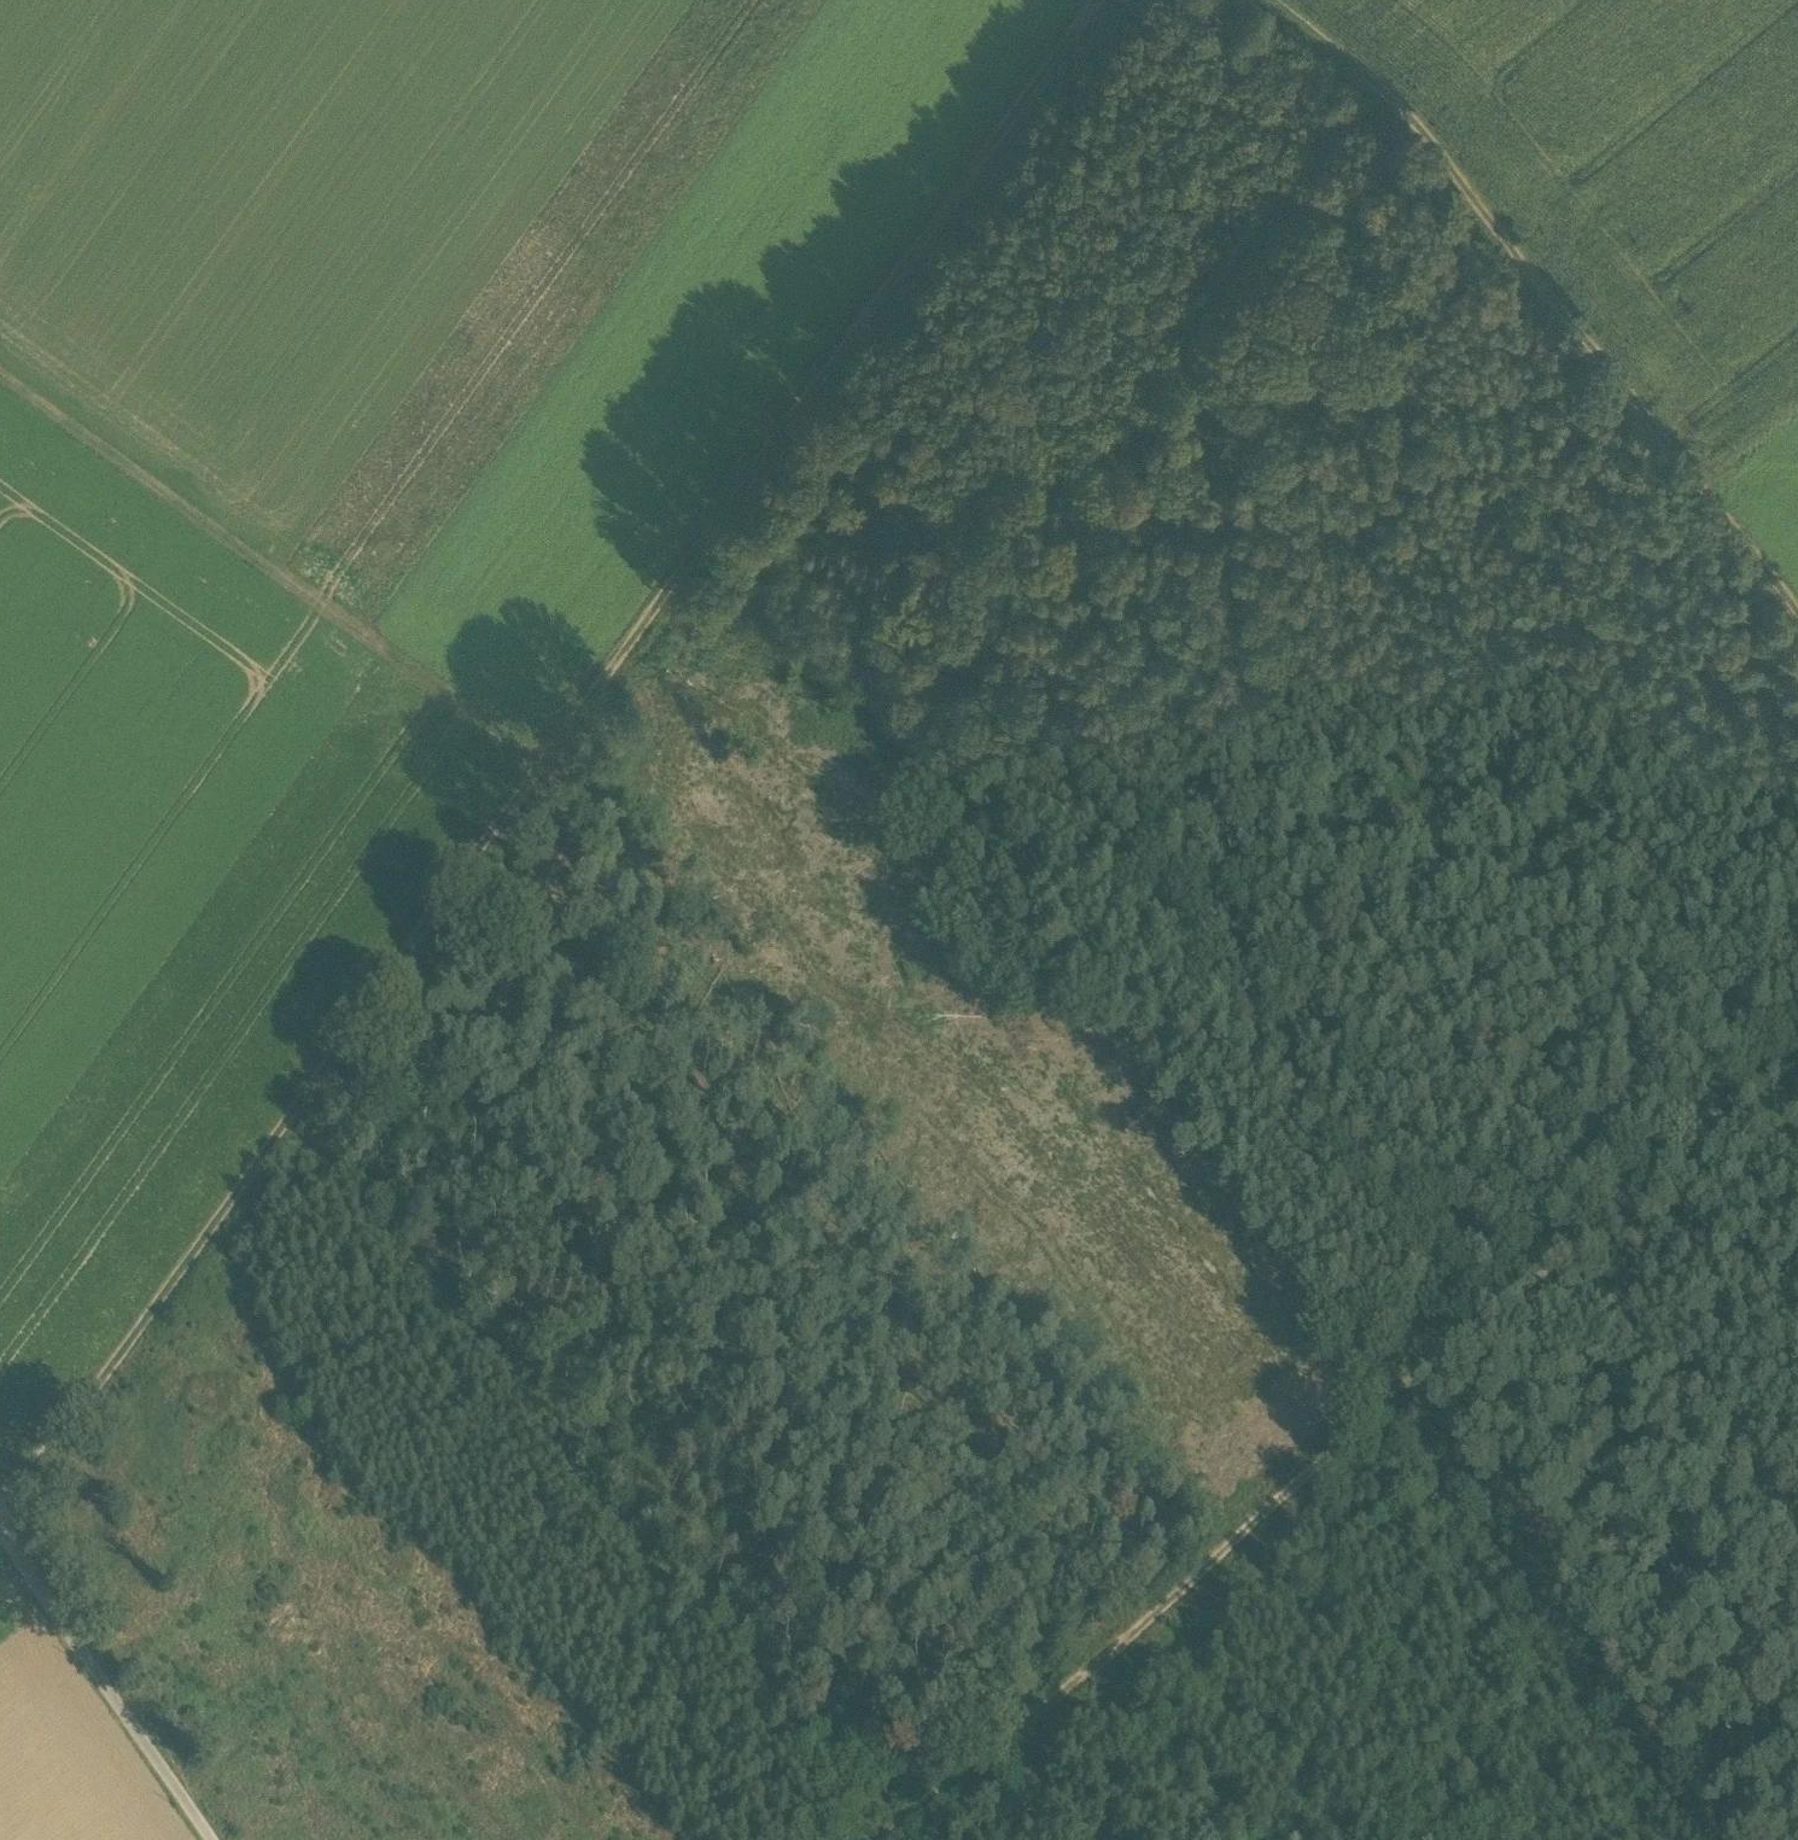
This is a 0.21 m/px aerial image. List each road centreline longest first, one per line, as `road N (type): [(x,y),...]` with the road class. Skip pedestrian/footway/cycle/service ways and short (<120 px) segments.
road 1 (track): [(15,1534),(1127,0)]
road 2 (track): [(1797,1079),(895,1839)]
road 3 (track): [(1797,615),(1404,112),(1259,0)]
road 4 (track): [(0,375),(564,780)]

